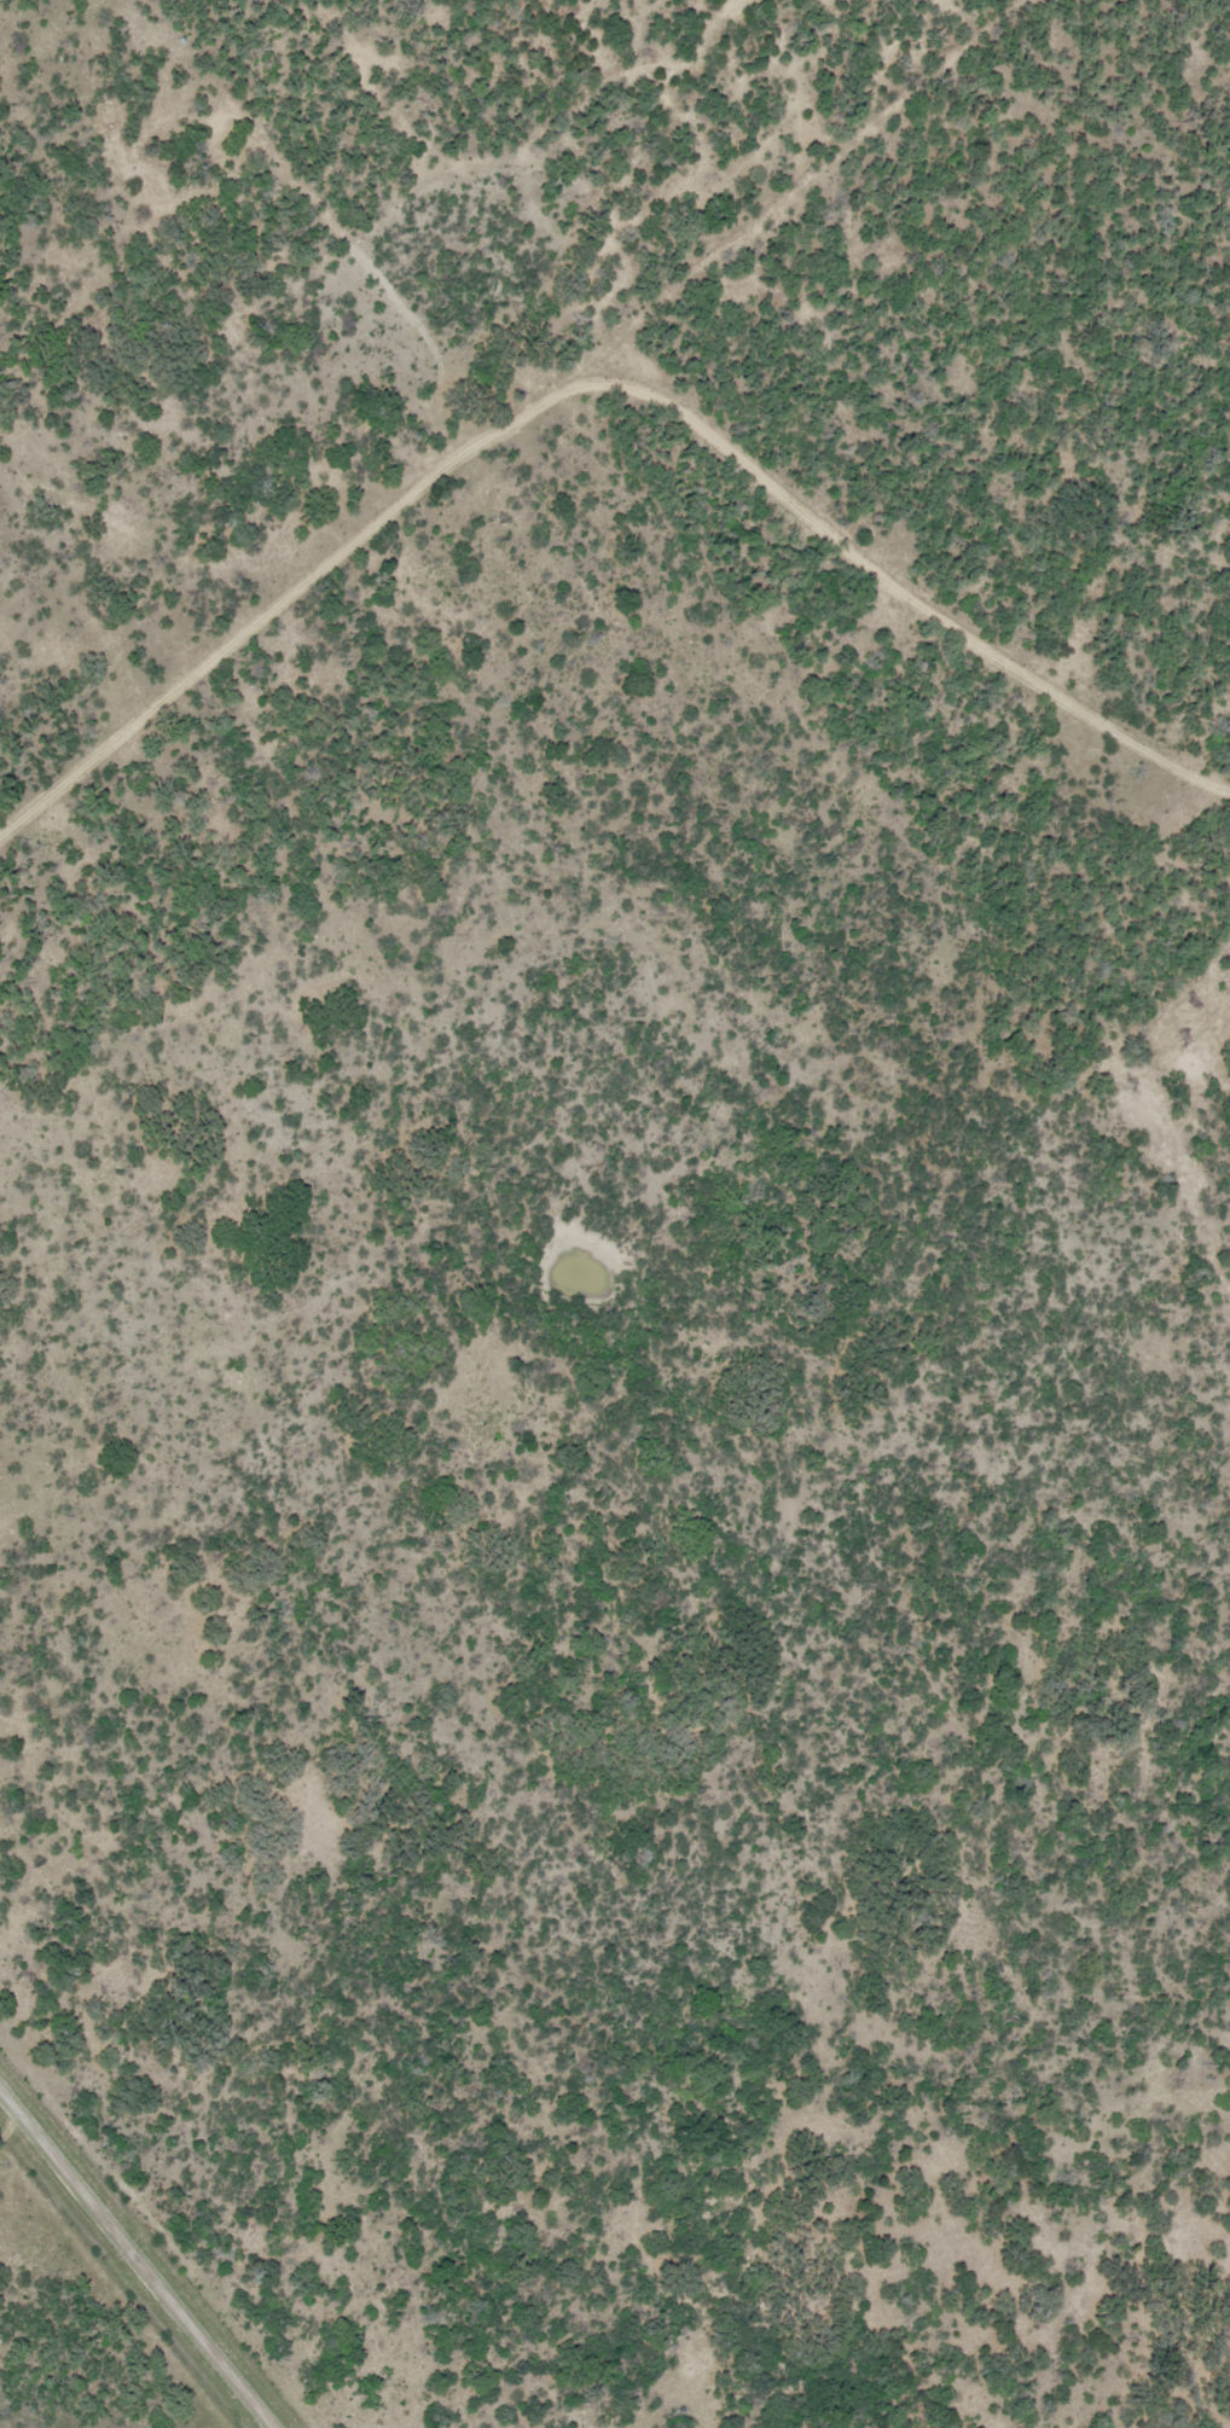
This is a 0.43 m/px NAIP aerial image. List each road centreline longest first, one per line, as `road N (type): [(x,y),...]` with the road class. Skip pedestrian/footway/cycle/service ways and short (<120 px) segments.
road 1 (track): [(0,842),(407,504),(538,414),(601,385),(638,391),(691,422),(875,575),(1085,719),(1229,797)]
road 2 (residential): [(0,2090),(274,2427)]

